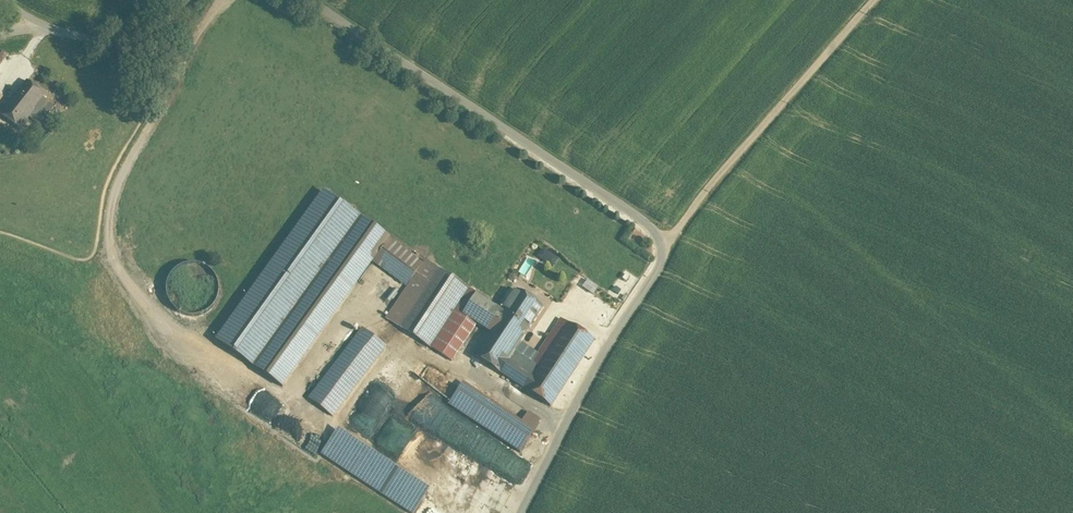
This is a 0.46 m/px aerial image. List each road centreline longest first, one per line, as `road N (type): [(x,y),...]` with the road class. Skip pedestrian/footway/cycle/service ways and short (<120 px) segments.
road 1 (unclassified): [(520,512),(668,244),(650,223),(319,0)]
road 2 (track): [(668,244),(894,0)]
road 3 (unclassified): [(192,0),(150,34),(122,44),(40,28),(3,0)]

